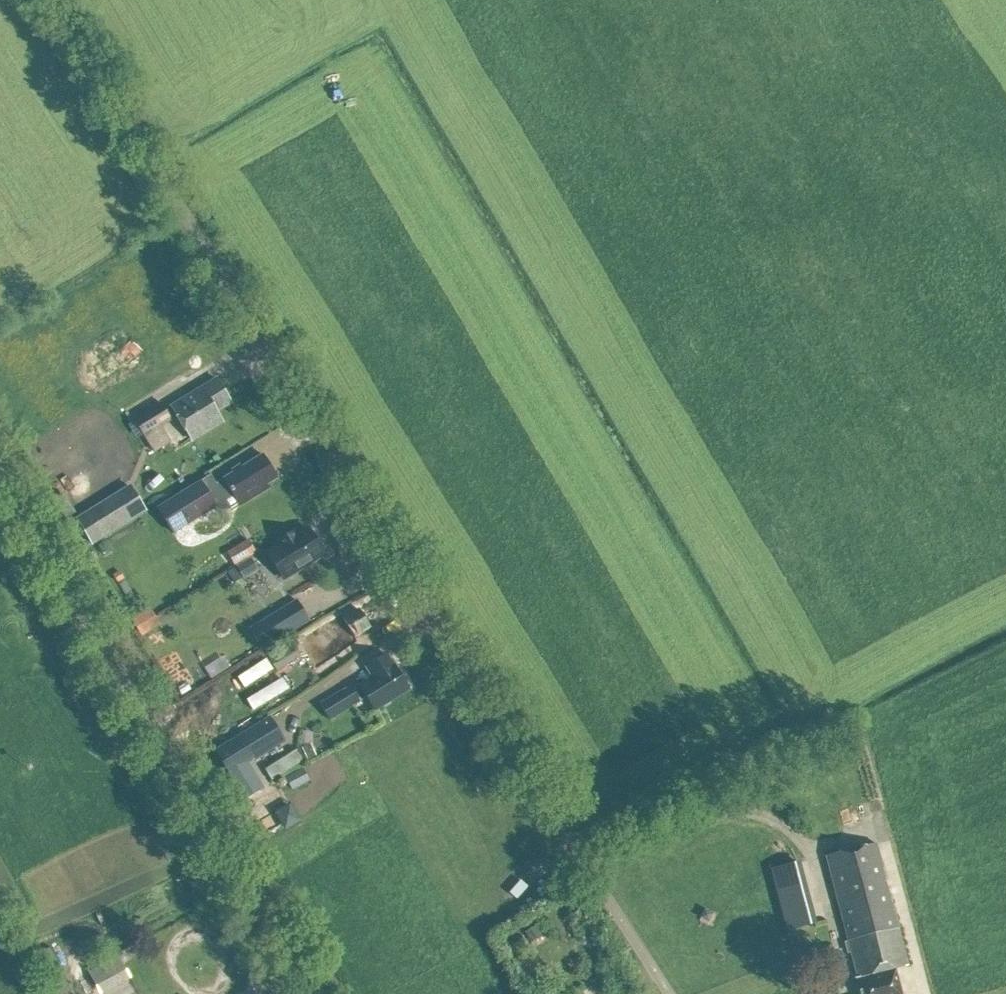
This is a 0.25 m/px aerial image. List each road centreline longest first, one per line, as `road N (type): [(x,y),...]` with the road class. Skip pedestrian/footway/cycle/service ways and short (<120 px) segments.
road 1 (unclassified): [(664,993),(52,0)]
road 2 (tertiary): [(311,993),(0,482)]

